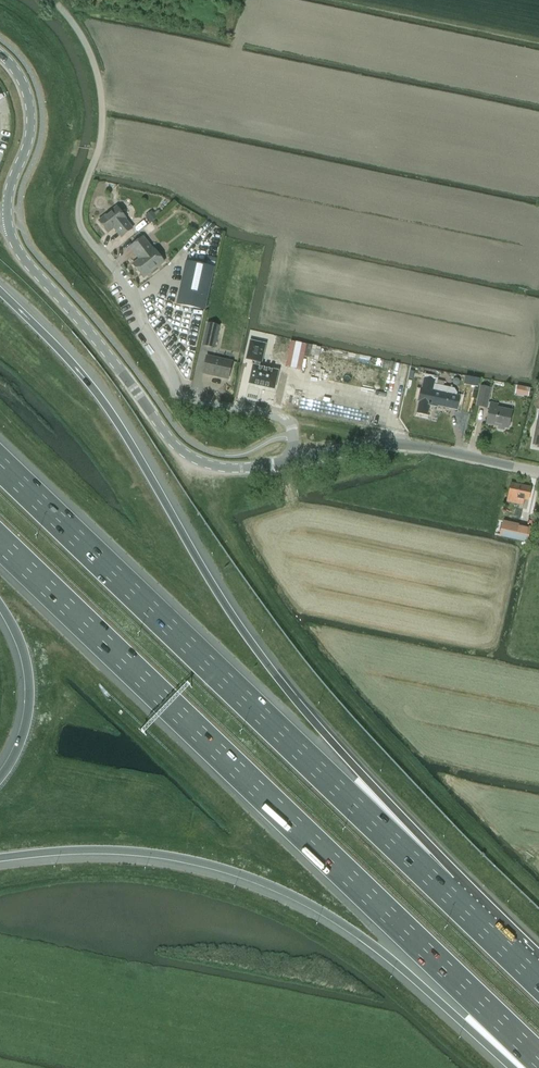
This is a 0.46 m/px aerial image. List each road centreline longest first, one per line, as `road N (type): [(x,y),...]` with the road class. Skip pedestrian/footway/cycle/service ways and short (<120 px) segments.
road 1 (motorway): [(443,890),(364,775),(243,632),(99,395),(0,292)]
road 2 (motorway): [(0,543),(538,1060)]
road 3 (motorway): [(443,890),(0,465)]
road 4 (unclassified): [(299,460),(226,468),(182,451),(26,261),(8,218),(31,113),(21,78),(0,54)]
road 5 (motorway): [(0,860),(161,856),(273,888),(400,967),(523,1067)]
road 6 (unclassified): [(299,460),(284,419),(179,393),(133,296),(83,227),(104,111),(99,70),(62,4)]
road 7 (unclassified): [(538,471),(383,444),(299,460)]
road 8 (motorway): [(0,605),(24,651),(30,686),(27,721),(0,778)]
road 9 (motorway): [(538,982),(443,890)]

